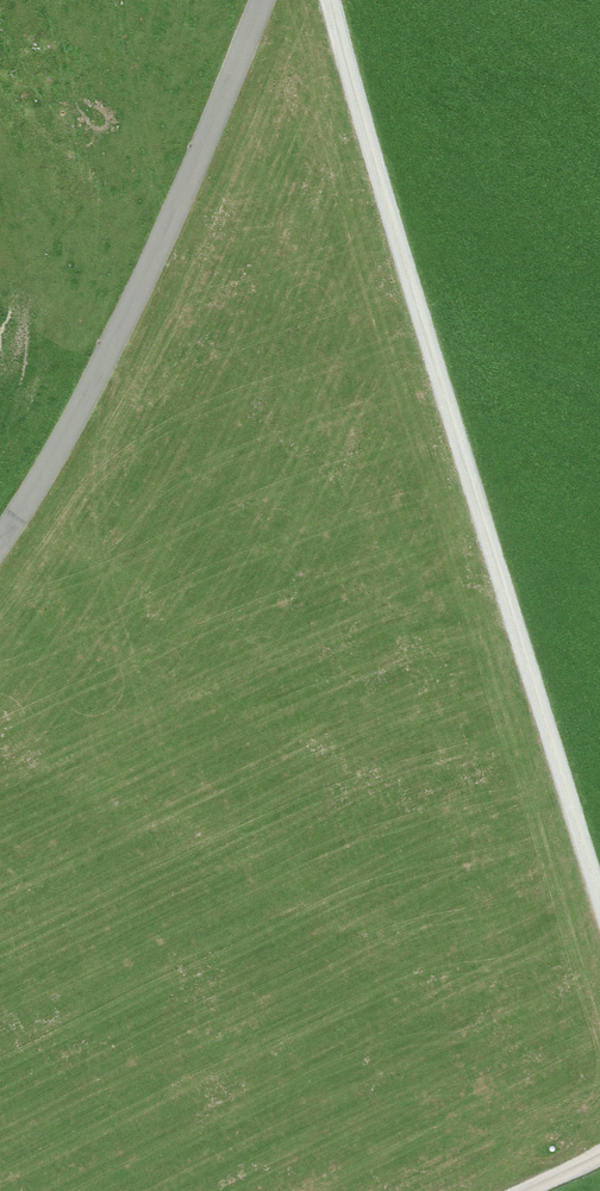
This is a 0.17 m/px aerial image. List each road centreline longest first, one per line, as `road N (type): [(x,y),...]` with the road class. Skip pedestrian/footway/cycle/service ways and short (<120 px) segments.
road 1 (track): [(337,0),(599,905)]
road 2 (unclassified): [(0,541),(120,346),(264,0)]

